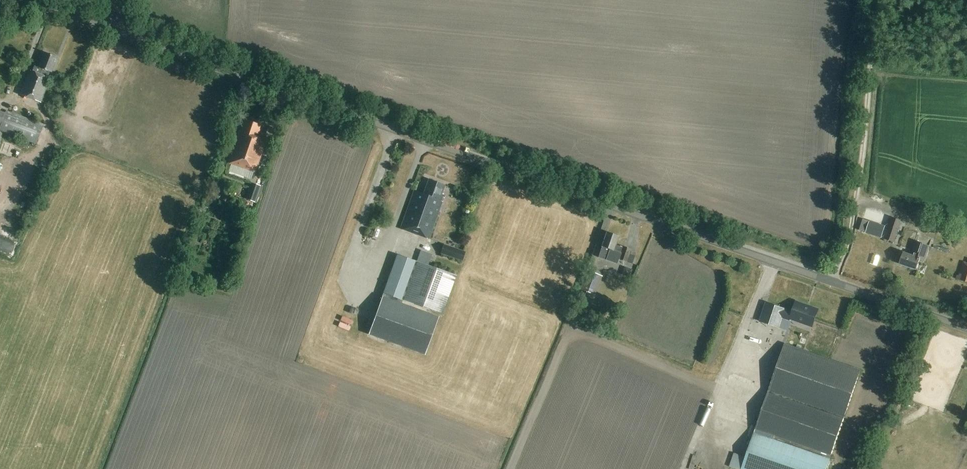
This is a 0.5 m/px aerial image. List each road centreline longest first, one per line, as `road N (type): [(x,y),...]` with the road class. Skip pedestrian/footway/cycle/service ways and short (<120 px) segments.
road 1 (unclassified): [(966,328),(37,0)]
road 2 (track): [(875,0),(851,233),(830,281)]

